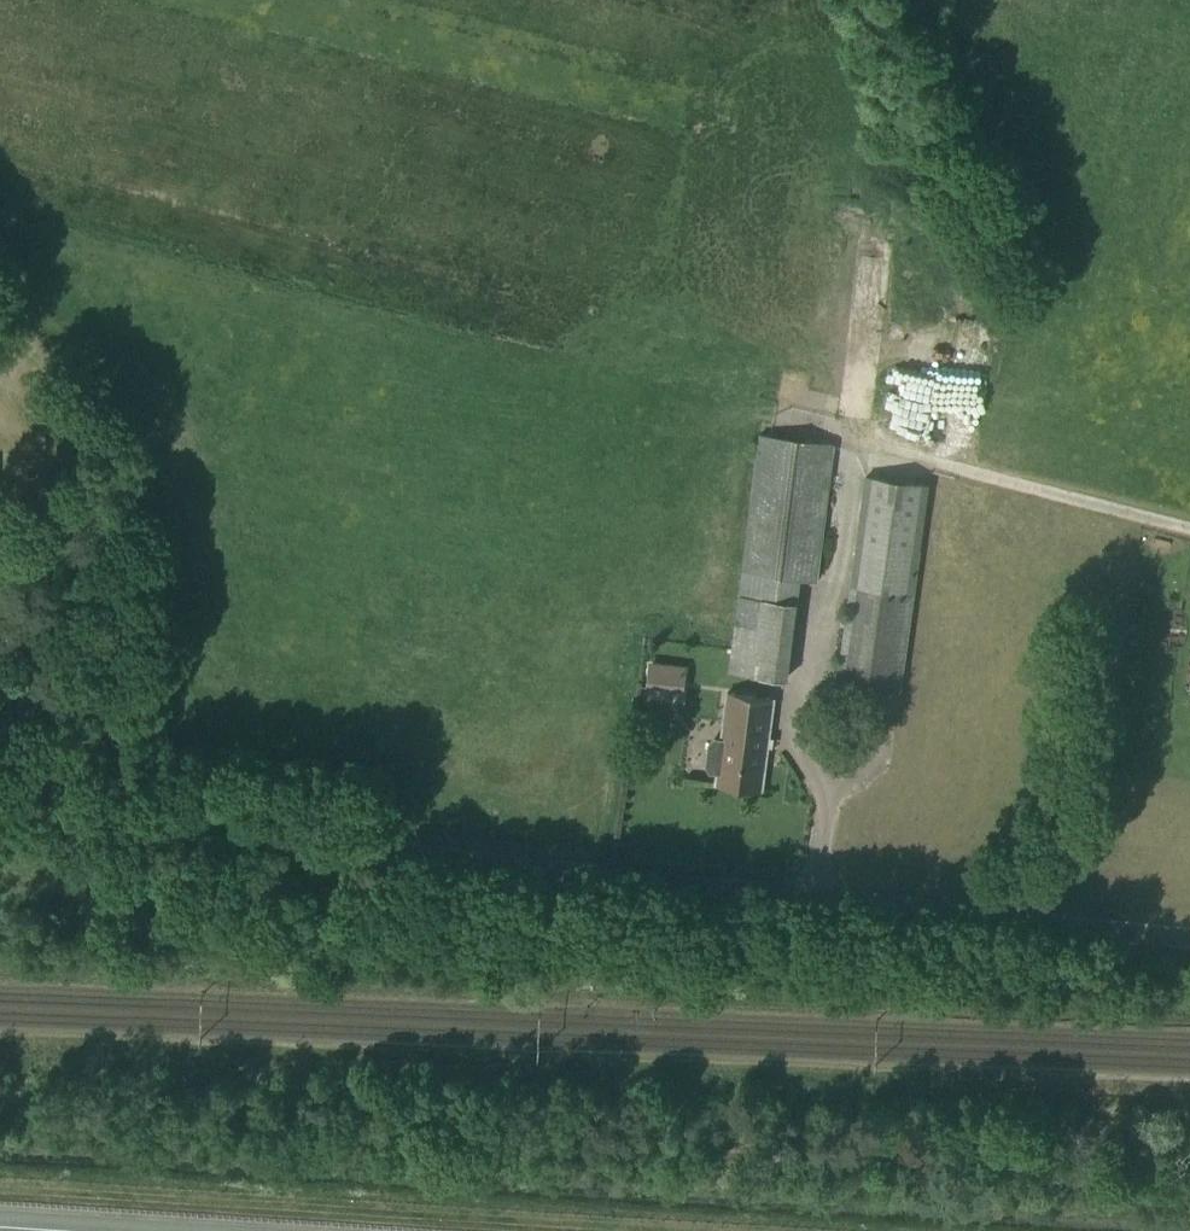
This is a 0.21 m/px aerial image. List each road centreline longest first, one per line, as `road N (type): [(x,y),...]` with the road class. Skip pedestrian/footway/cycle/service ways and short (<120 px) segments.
road 1 (unclassified): [(1189,937),(577,871),(0,776)]
road 2 (track): [(859,440),(1189,528)]

